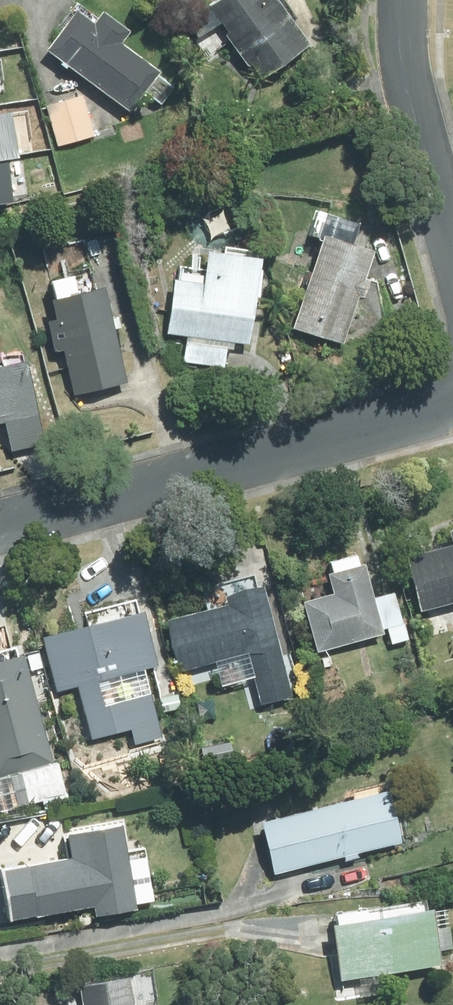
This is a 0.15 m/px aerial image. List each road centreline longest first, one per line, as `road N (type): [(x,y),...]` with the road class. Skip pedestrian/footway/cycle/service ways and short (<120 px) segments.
road 1 (residential): [(0,528),(452,406)]
road 2 (residential): [(407,0),(417,120),(452,257)]

